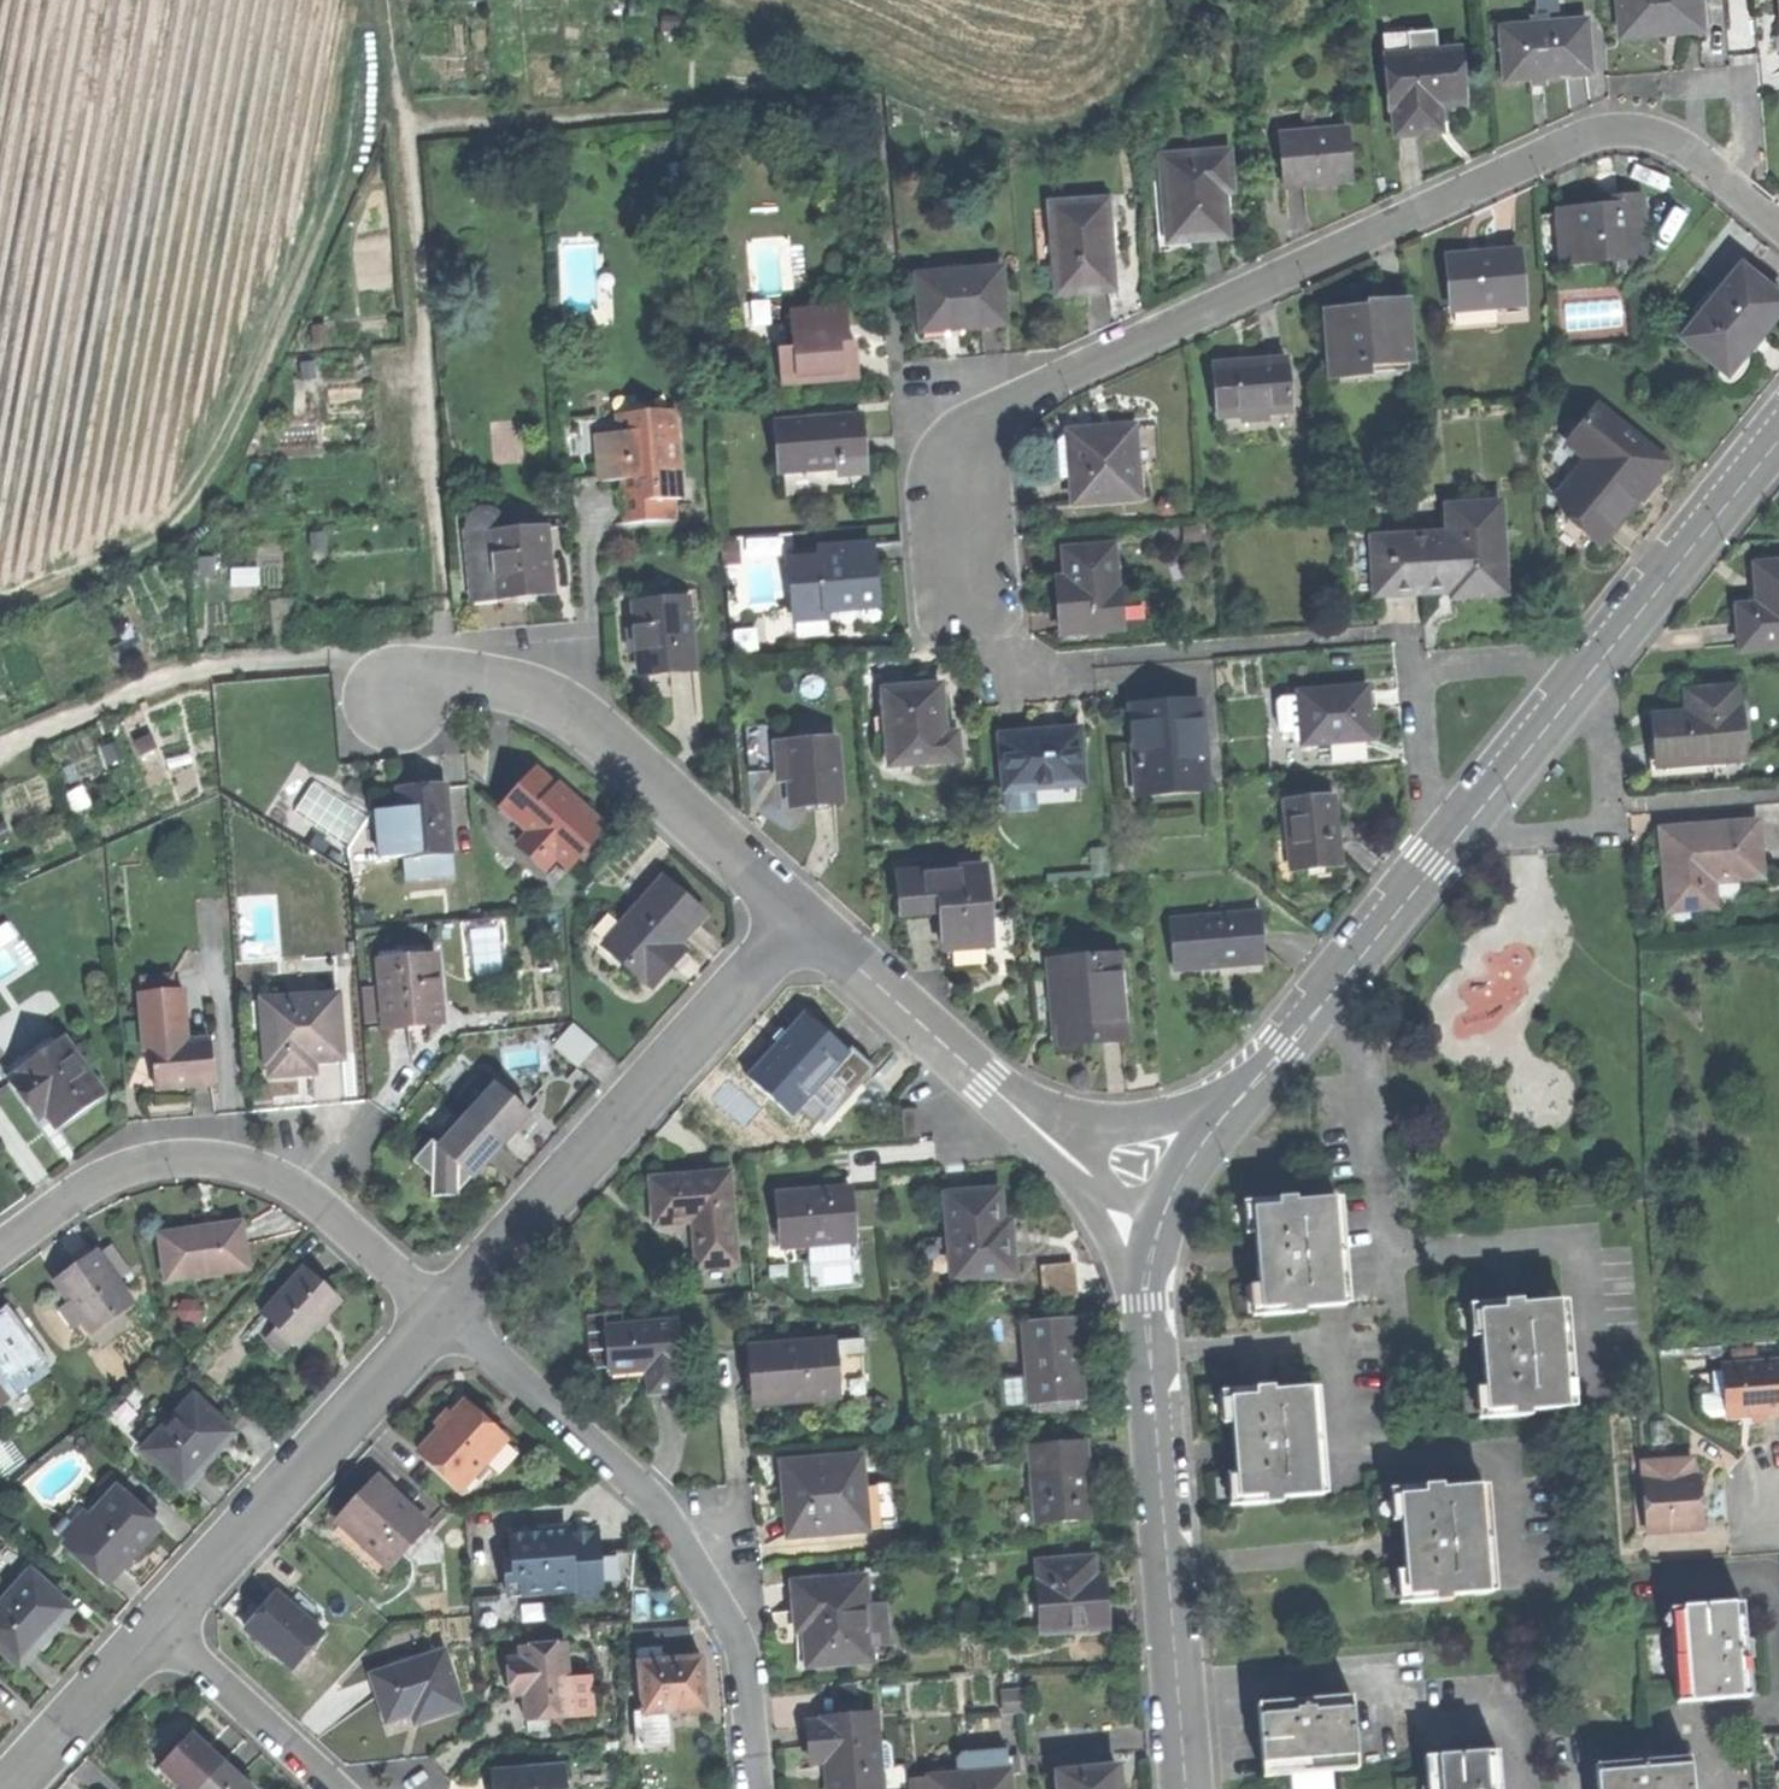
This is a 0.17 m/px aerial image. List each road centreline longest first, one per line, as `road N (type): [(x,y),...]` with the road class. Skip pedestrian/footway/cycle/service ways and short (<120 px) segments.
road 1 (residential): [(1778,225),(1673,138),(1608,127),(1019,393),(961,450),(963,569),(1023,662)]
road 2 (residential): [(1778,435),(1212,1132),(1170,1196)]
road 3 (track): [(392,0),(449,680)]
road 4 (residential): [(1170,1196),(1148,1303),(1187,1788)]
road 5 (residential): [(756,1788),(743,1647),(650,1496),(444,1312)]
road 6 (residential): [(800,918),(444,1312)]
road 7 (residential): [(444,1312),(292,1180),(224,1158),(161,1160),(106,1178),(0,1254)]
road 8 (residential): [(800,918),(570,705),(485,680),(449,680),(390,701)]
road 9 (residential): [(1170,1196),(1087,1157),(985,1083),(800,918)]
road 10 (residential): [(444,1312),(156,1624)]
road 11 (track): [(390,701),(353,662),(330,657),(173,675),(0,750)]
road 12 (track): [(409,131),(692,110)]
road 13 (residential): [(156,1624),(335,1788)]
road 14 (residential): [(156,1624),(4,1788)]

